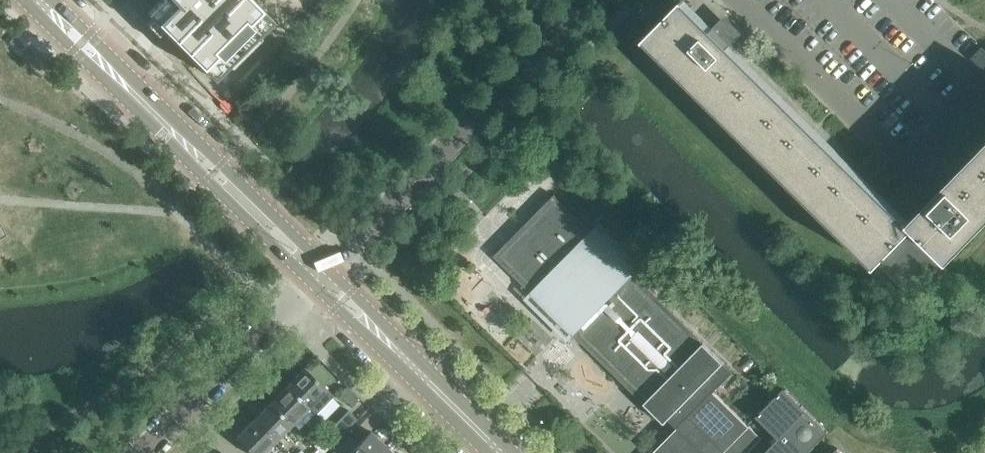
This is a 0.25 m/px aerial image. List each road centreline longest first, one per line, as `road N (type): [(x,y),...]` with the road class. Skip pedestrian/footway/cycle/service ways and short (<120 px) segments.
road 1 (secondary): [(320,278),(37,0)]
road 2 (residential): [(320,278),(598,0)]
road 3 (residential): [(724,0),(902,178),(984,97)]
road 4 (secondary): [(499,452),(320,278)]
road 5 (residential): [(142,452),(320,278)]
road 6 (residential): [(984,96),(887,0)]

